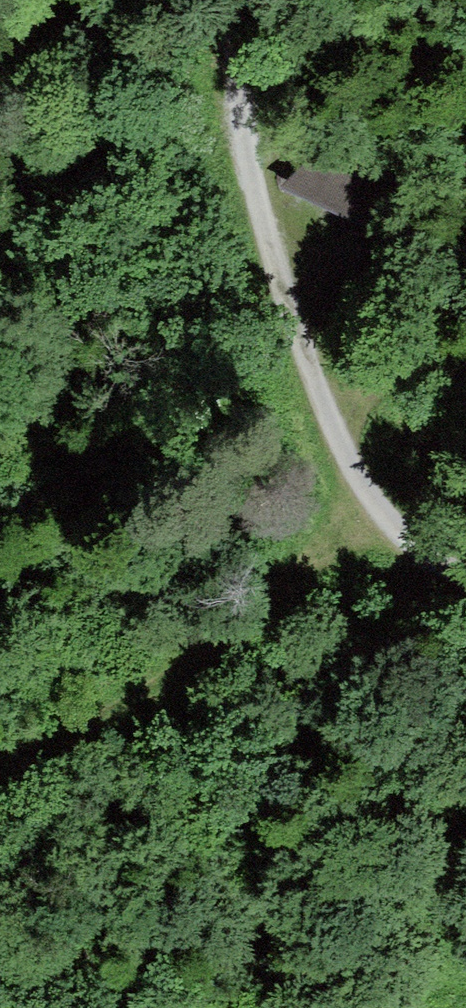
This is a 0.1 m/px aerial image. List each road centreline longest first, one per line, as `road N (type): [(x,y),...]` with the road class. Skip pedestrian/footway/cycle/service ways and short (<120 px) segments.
road 1 (track): [(234,0),(243,142),(295,343),(386,527),(419,574),(465,591)]
road 2 (track): [(370,502),(125,686),(0,733)]
road 3 (track): [(338,431),(402,376),(459,294),(465,261)]

